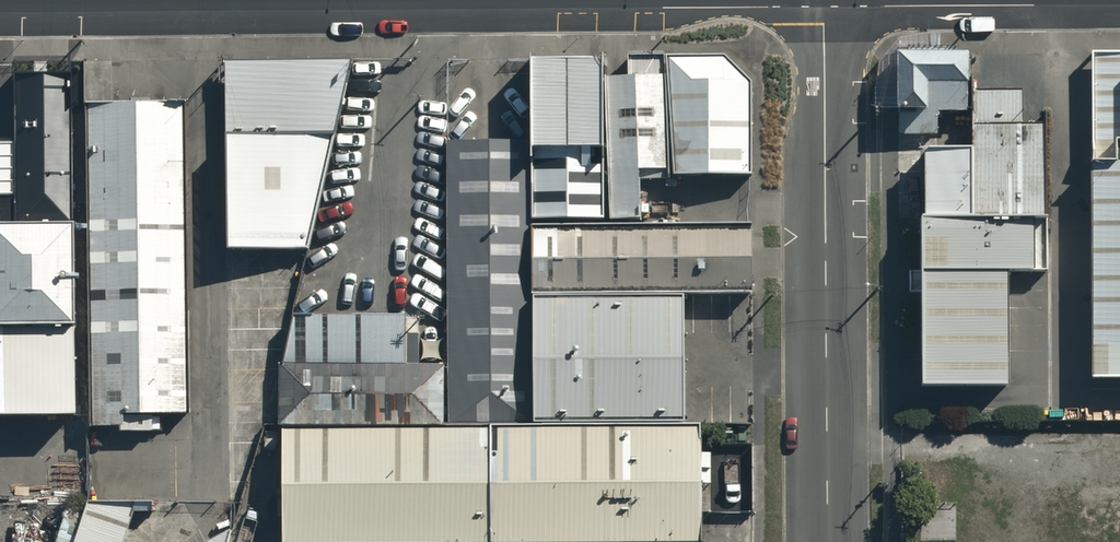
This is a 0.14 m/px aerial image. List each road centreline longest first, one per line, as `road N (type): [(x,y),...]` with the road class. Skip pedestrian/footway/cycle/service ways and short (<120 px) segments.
road 1 (residential): [(826,0),(829,541)]

